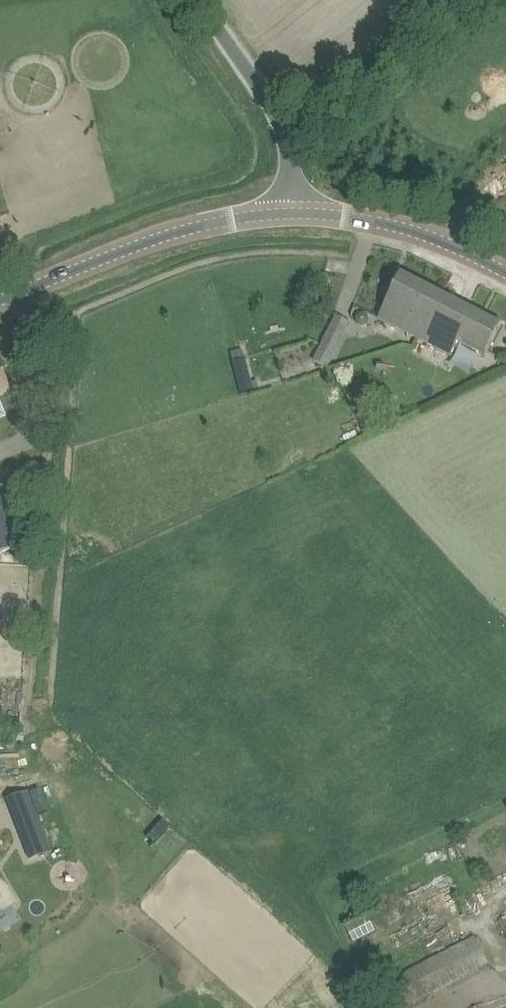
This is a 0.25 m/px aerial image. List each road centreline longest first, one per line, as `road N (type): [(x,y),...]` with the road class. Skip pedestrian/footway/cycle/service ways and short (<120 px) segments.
road 1 (tertiary): [(0,302),(215,221),(291,212)]
road 2 (unclassified): [(291,212),(287,140),(274,109),(199,0)]
road 3 (tertiary): [(505,270),(374,216),(291,212)]

